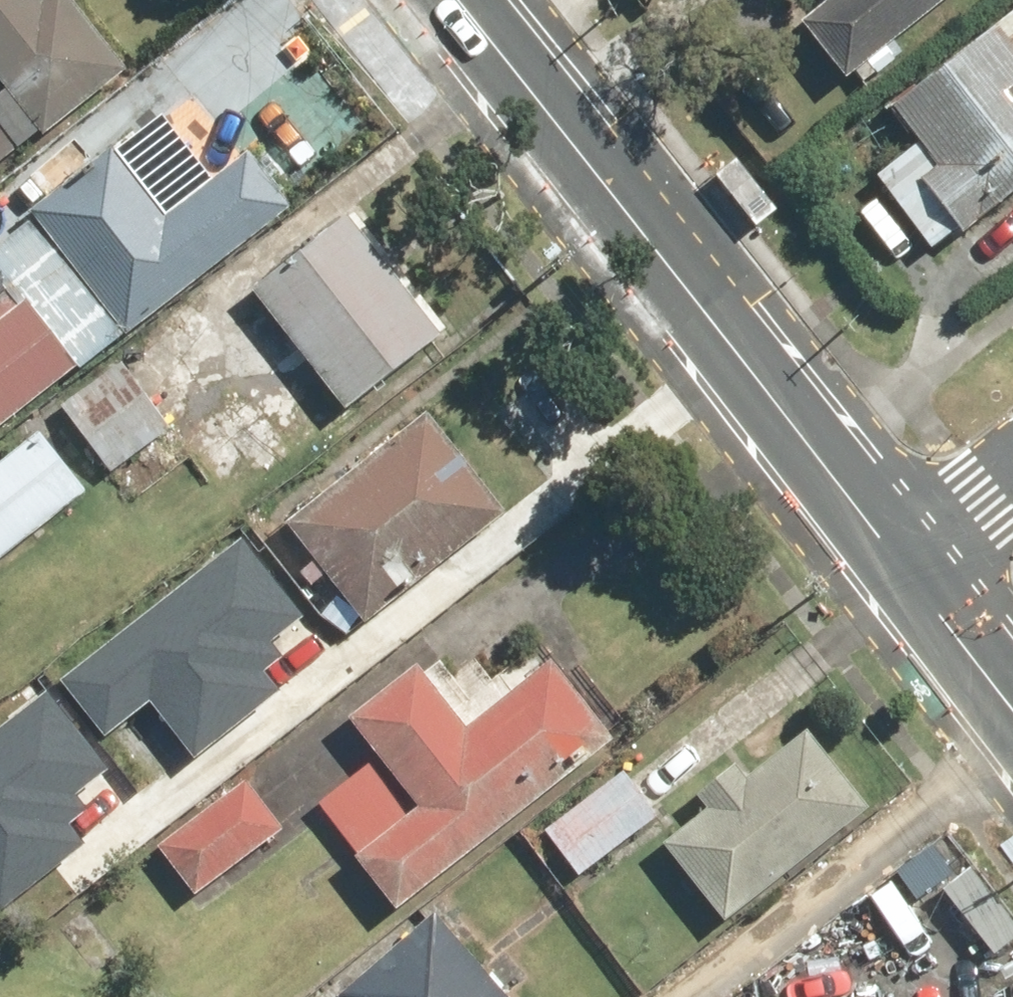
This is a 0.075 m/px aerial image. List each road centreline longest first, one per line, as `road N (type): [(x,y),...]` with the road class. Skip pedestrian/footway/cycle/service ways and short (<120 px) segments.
road 1 (residential): [(85,861),(568,483),(604,439),(737,358)]
road 2 (tertiary): [(455,0),(737,358)]
road 3 (tertiary): [(737,358),(899,564)]
road 4 (tertiary): [(899,564),(1012,709)]
road 5 (residential): [(1012,475),(899,564)]

